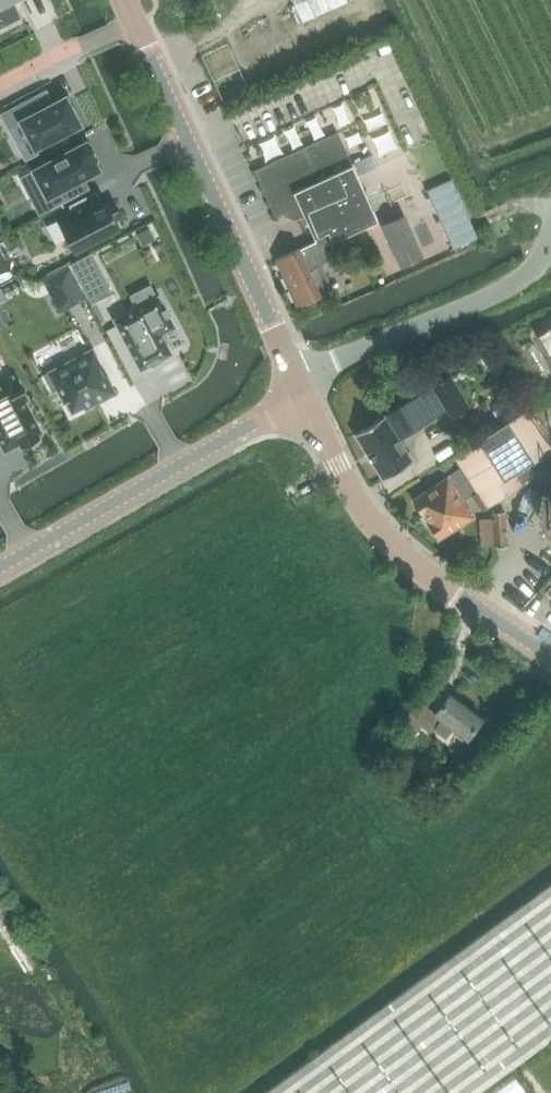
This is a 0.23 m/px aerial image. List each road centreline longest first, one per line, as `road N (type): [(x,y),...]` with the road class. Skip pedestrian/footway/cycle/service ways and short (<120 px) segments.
road 1 (tertiary): [(304,394),(133,25)]
road 2 (tertiary): [(550,656),(386,538),(304,394)]
road 3 (unclassified): [(0,566),(304,394)]
road 4 (residential): [(304,394),(322,368),(520,283),(550,234)]

